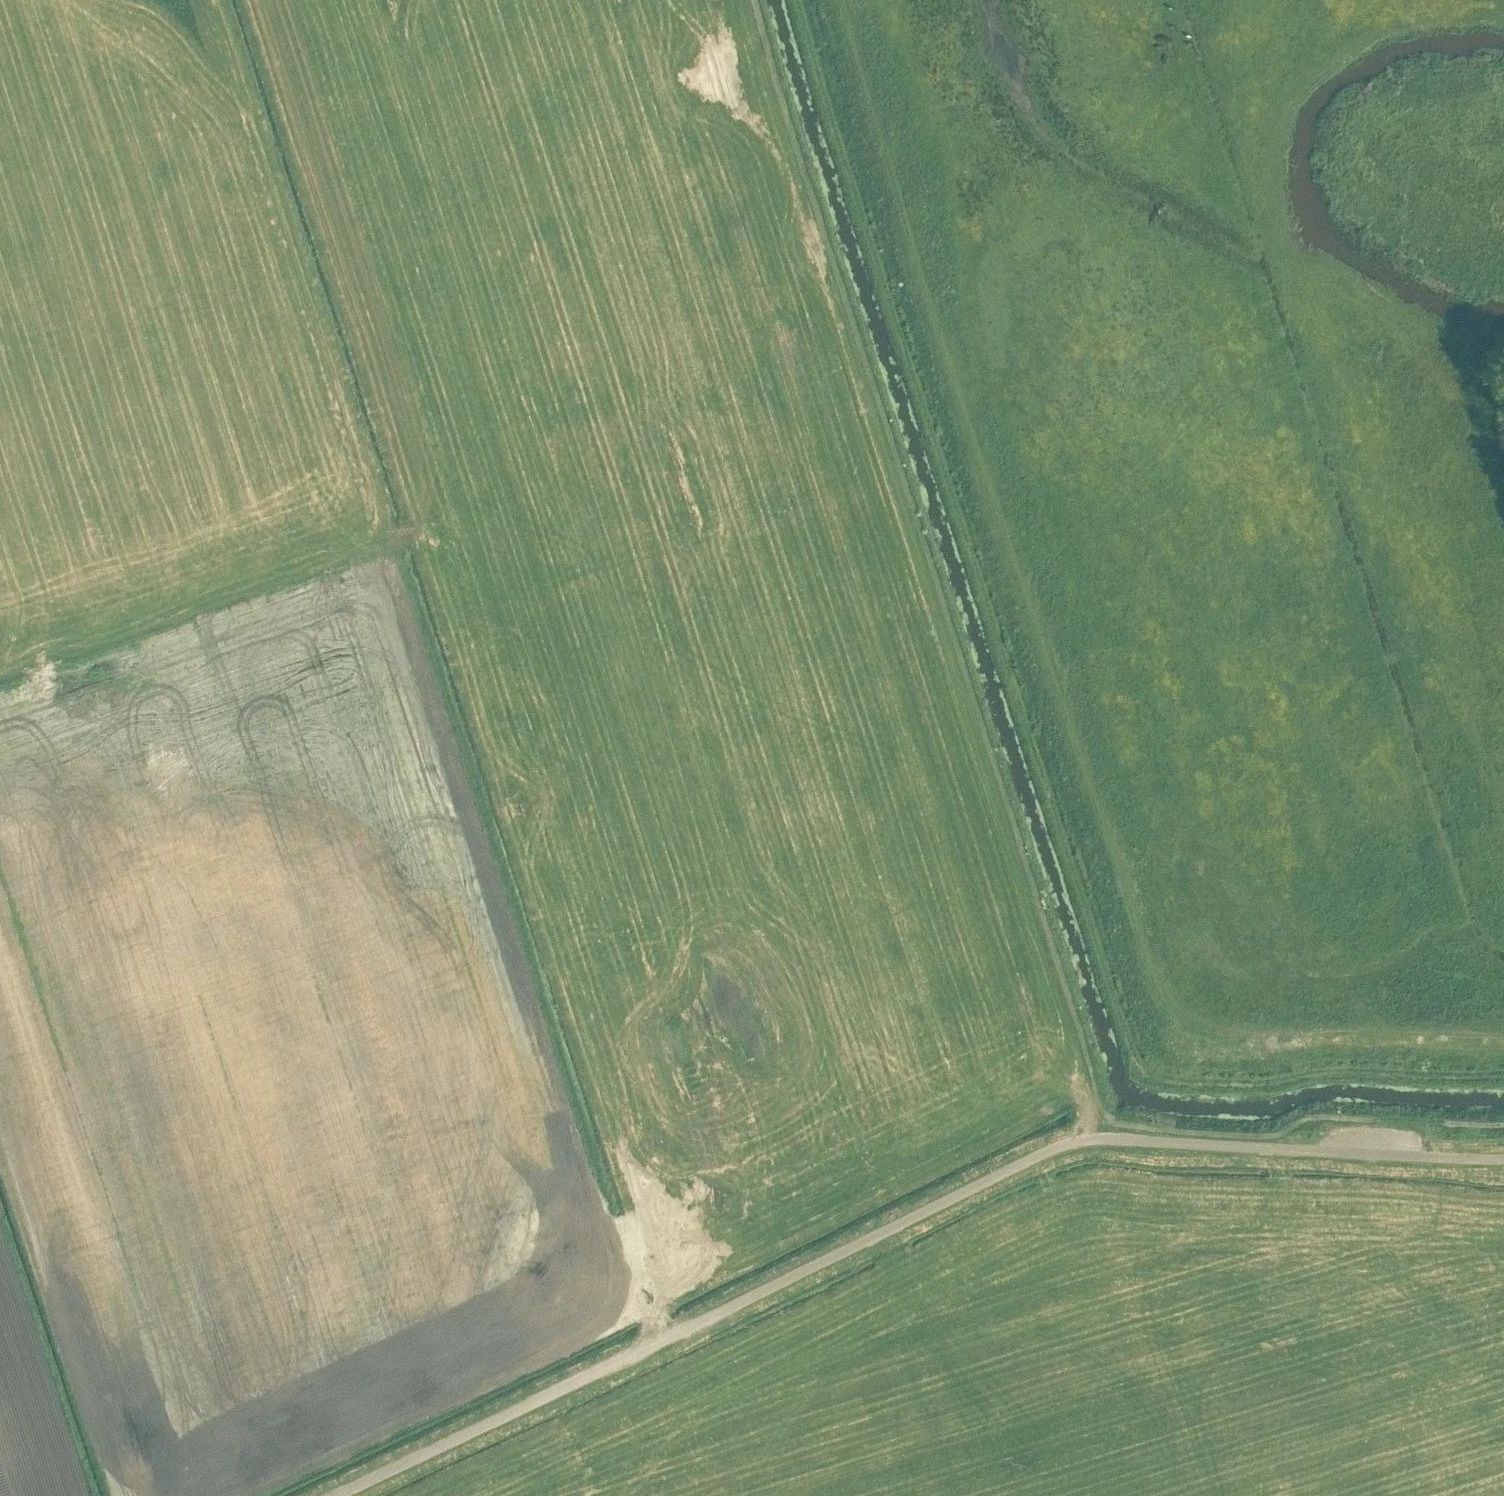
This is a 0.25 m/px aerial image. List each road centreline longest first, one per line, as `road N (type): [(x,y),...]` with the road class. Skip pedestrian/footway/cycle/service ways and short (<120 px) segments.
road 1 (unclassified): [(333,1495),(1058,1146),(1111,1139),(1503,1160)]

